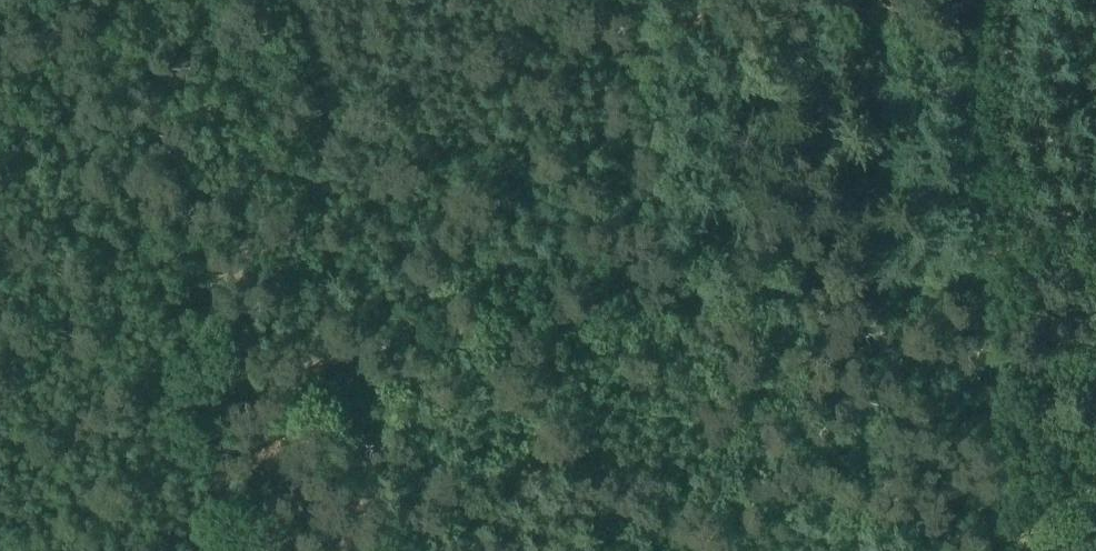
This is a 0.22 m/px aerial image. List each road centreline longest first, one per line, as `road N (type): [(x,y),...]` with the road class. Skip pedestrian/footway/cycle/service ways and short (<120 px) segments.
road 1 (track): [(1095,239),(329,331)]
road 2 (track): [(958,0),(977,249),(973,379)]
road 3 (track): [(988,550),(973,379),(1095,246)]
road 4 (track): [(293,0),(329,331)]
road 5 (track): [(329,331),(357,550)]

